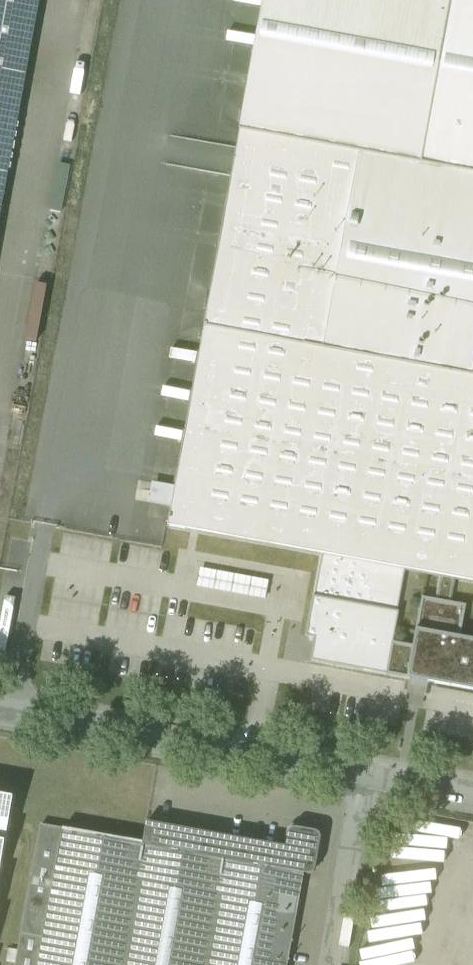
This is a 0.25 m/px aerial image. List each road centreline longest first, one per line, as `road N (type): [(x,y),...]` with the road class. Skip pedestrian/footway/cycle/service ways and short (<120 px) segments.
road 1 (residential): [(365,780),(0,710)]
road 2 (residential): [(365,780),(331,964)]

